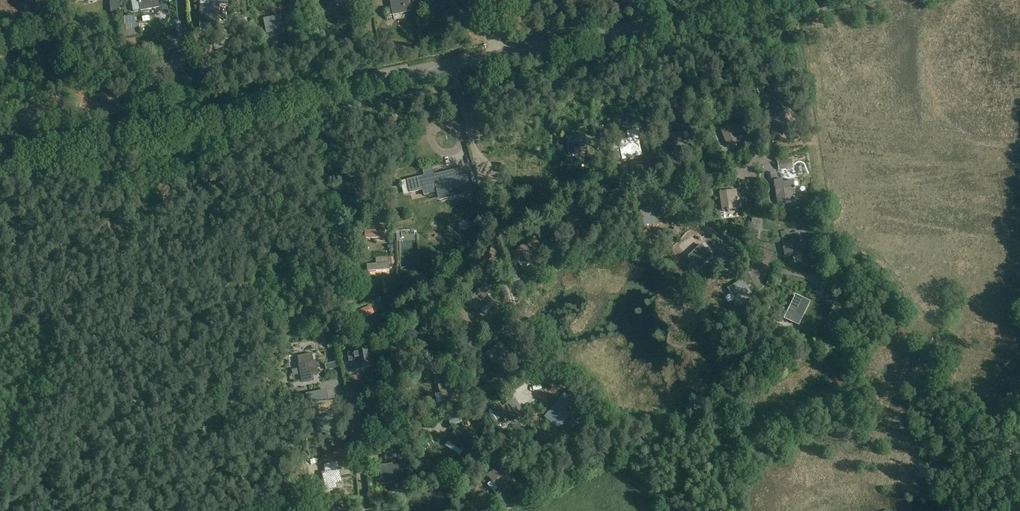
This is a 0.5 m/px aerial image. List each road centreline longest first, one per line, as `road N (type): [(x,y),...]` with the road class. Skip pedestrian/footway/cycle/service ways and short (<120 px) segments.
road 1 (tertiary): [(769,0),(0,155)]

